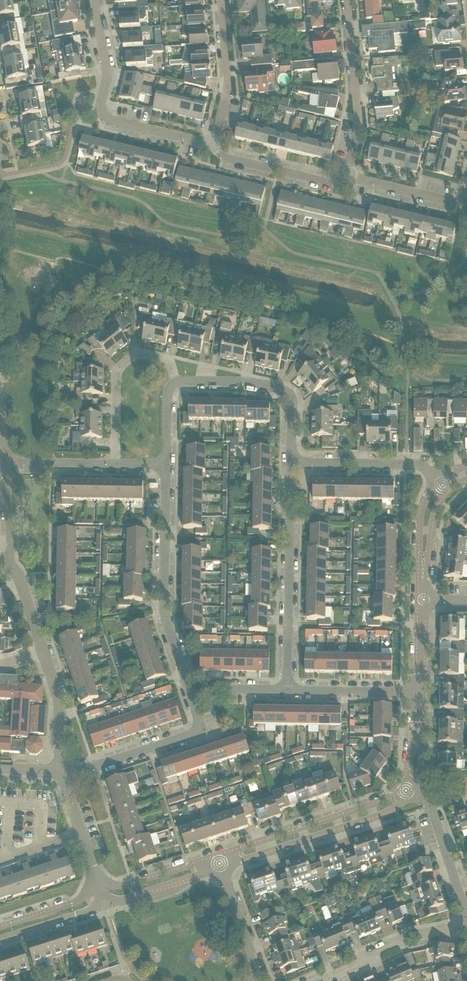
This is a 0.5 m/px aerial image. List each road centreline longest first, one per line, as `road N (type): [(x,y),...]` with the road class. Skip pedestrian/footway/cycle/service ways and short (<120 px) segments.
road 1 (residential): [(193,700),(164,611),(167,465)]
road 2 (residential): [(212,143),(105,118),(99,100),(107,76),(93,0)]
road 3 (residential): [(288,689),(291,463)]
road 4 (tertiary): [(219,862),(405,793)]
road 5 (residential): [(291,463),(291,399),(284,390),(177,381)]
road 6 (residential): [(347,176),(358,126),(347,0)]
road 7 (residential): [(116,465),(117,369),(138,353),(169,360),(177,381)]
road 8 (residential): [(61,772),(195,733),(201,725),(193,700)]
road 9 (residential): [(442,486),(425,468),(405,465),(291,463)]
road 10 (residential): [(319,980),(409,935),(466,926)]
road 11 (residential): [(347,176),(328,183),(224,158),(212,143)]
road 12 (residential): [(466,917),(432,806),(405,793)]
road 13 (residential): [(212,143),(227,56),(221,0)]
road 14 (residential): [(104,898),(61,772)]
road 15 (residential): [(420,692),(288,689)]
road 16 (residential): [(42,648),(59,699),(61,772)]
road 17 (residential): [(466,189),(449,201),(347,176)]
road 18 (residential): [(255,980),(219,862)]
road 19 (tertiary): [(104,898),(219,862)]

